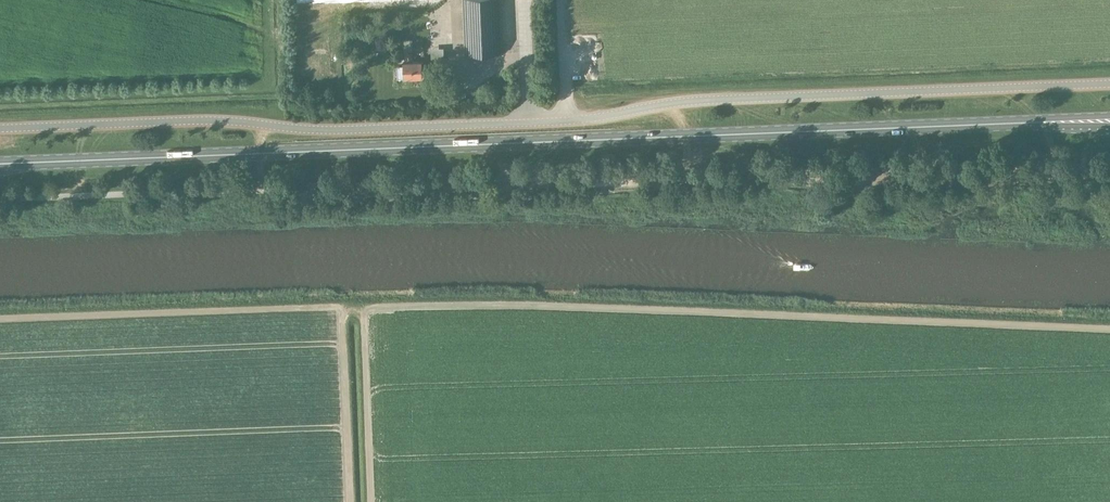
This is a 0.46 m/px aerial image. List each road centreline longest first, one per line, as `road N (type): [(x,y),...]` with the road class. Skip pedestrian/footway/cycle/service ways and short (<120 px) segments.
road 1 (unclassified): [(0,128),(548,122),(689,102),(1109,84)]
road 2 (primary): [(0,164),(1109,120)]

